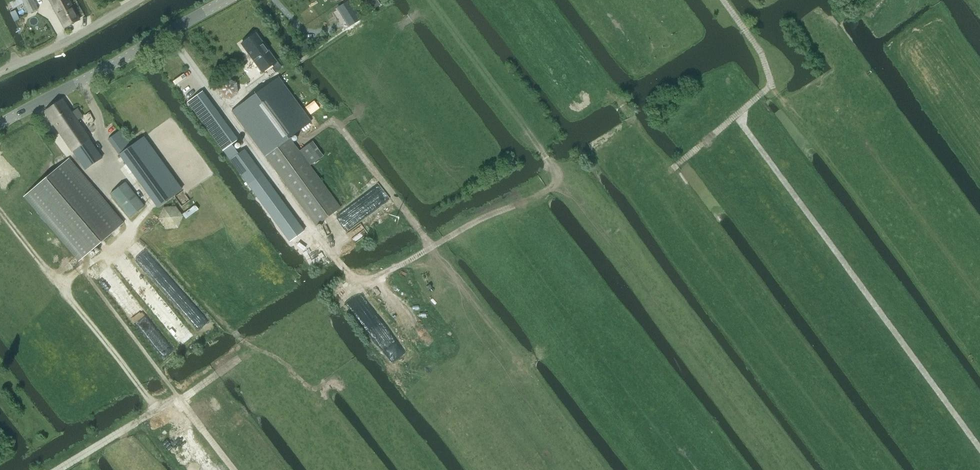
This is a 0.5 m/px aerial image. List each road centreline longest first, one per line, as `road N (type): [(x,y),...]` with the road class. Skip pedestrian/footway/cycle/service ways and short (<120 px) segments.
road 1 (track): [(743,108),(742,119),(979,448)]
road 2 (tertiary): [(0,125),(231,0)]
road 3 (track): [(158,408),(0,210)]
road 4 (track): [(724,0),(759,48),(771,83),(672,170)]
road 5 (track): [(233,469),(179,400),(236,358)]
road 6 (unclassified): [(0,74),(140,0)]

